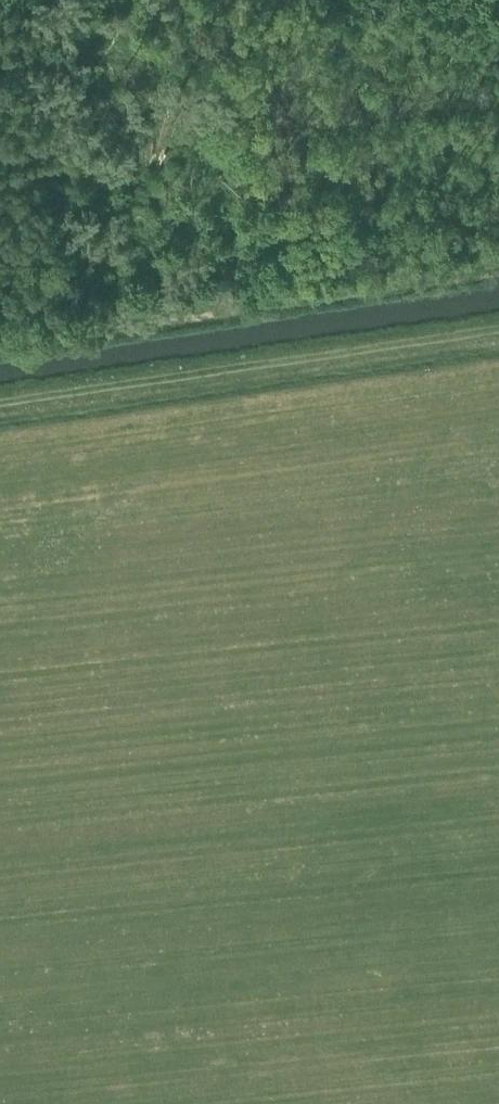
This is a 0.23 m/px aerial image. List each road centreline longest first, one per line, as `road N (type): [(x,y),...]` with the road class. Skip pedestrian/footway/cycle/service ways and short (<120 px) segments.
road 1 (track): [(498,329),(0,405)]

